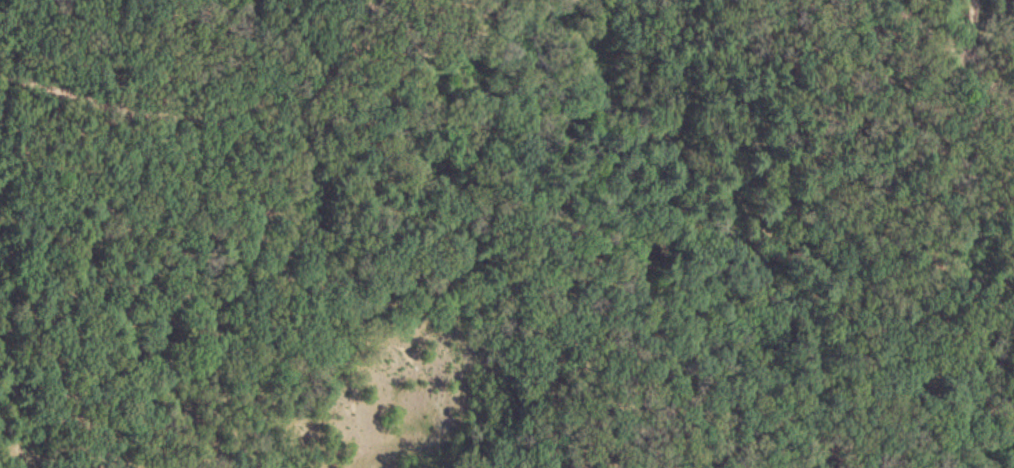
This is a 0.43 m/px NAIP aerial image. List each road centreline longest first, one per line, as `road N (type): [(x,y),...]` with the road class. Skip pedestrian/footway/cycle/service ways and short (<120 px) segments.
road 1 (track): [(0,57),(61,78),(147,92),(250,81),(296,66),(349,0)]
road 2 (track): [(901,0),(1013,98)]

